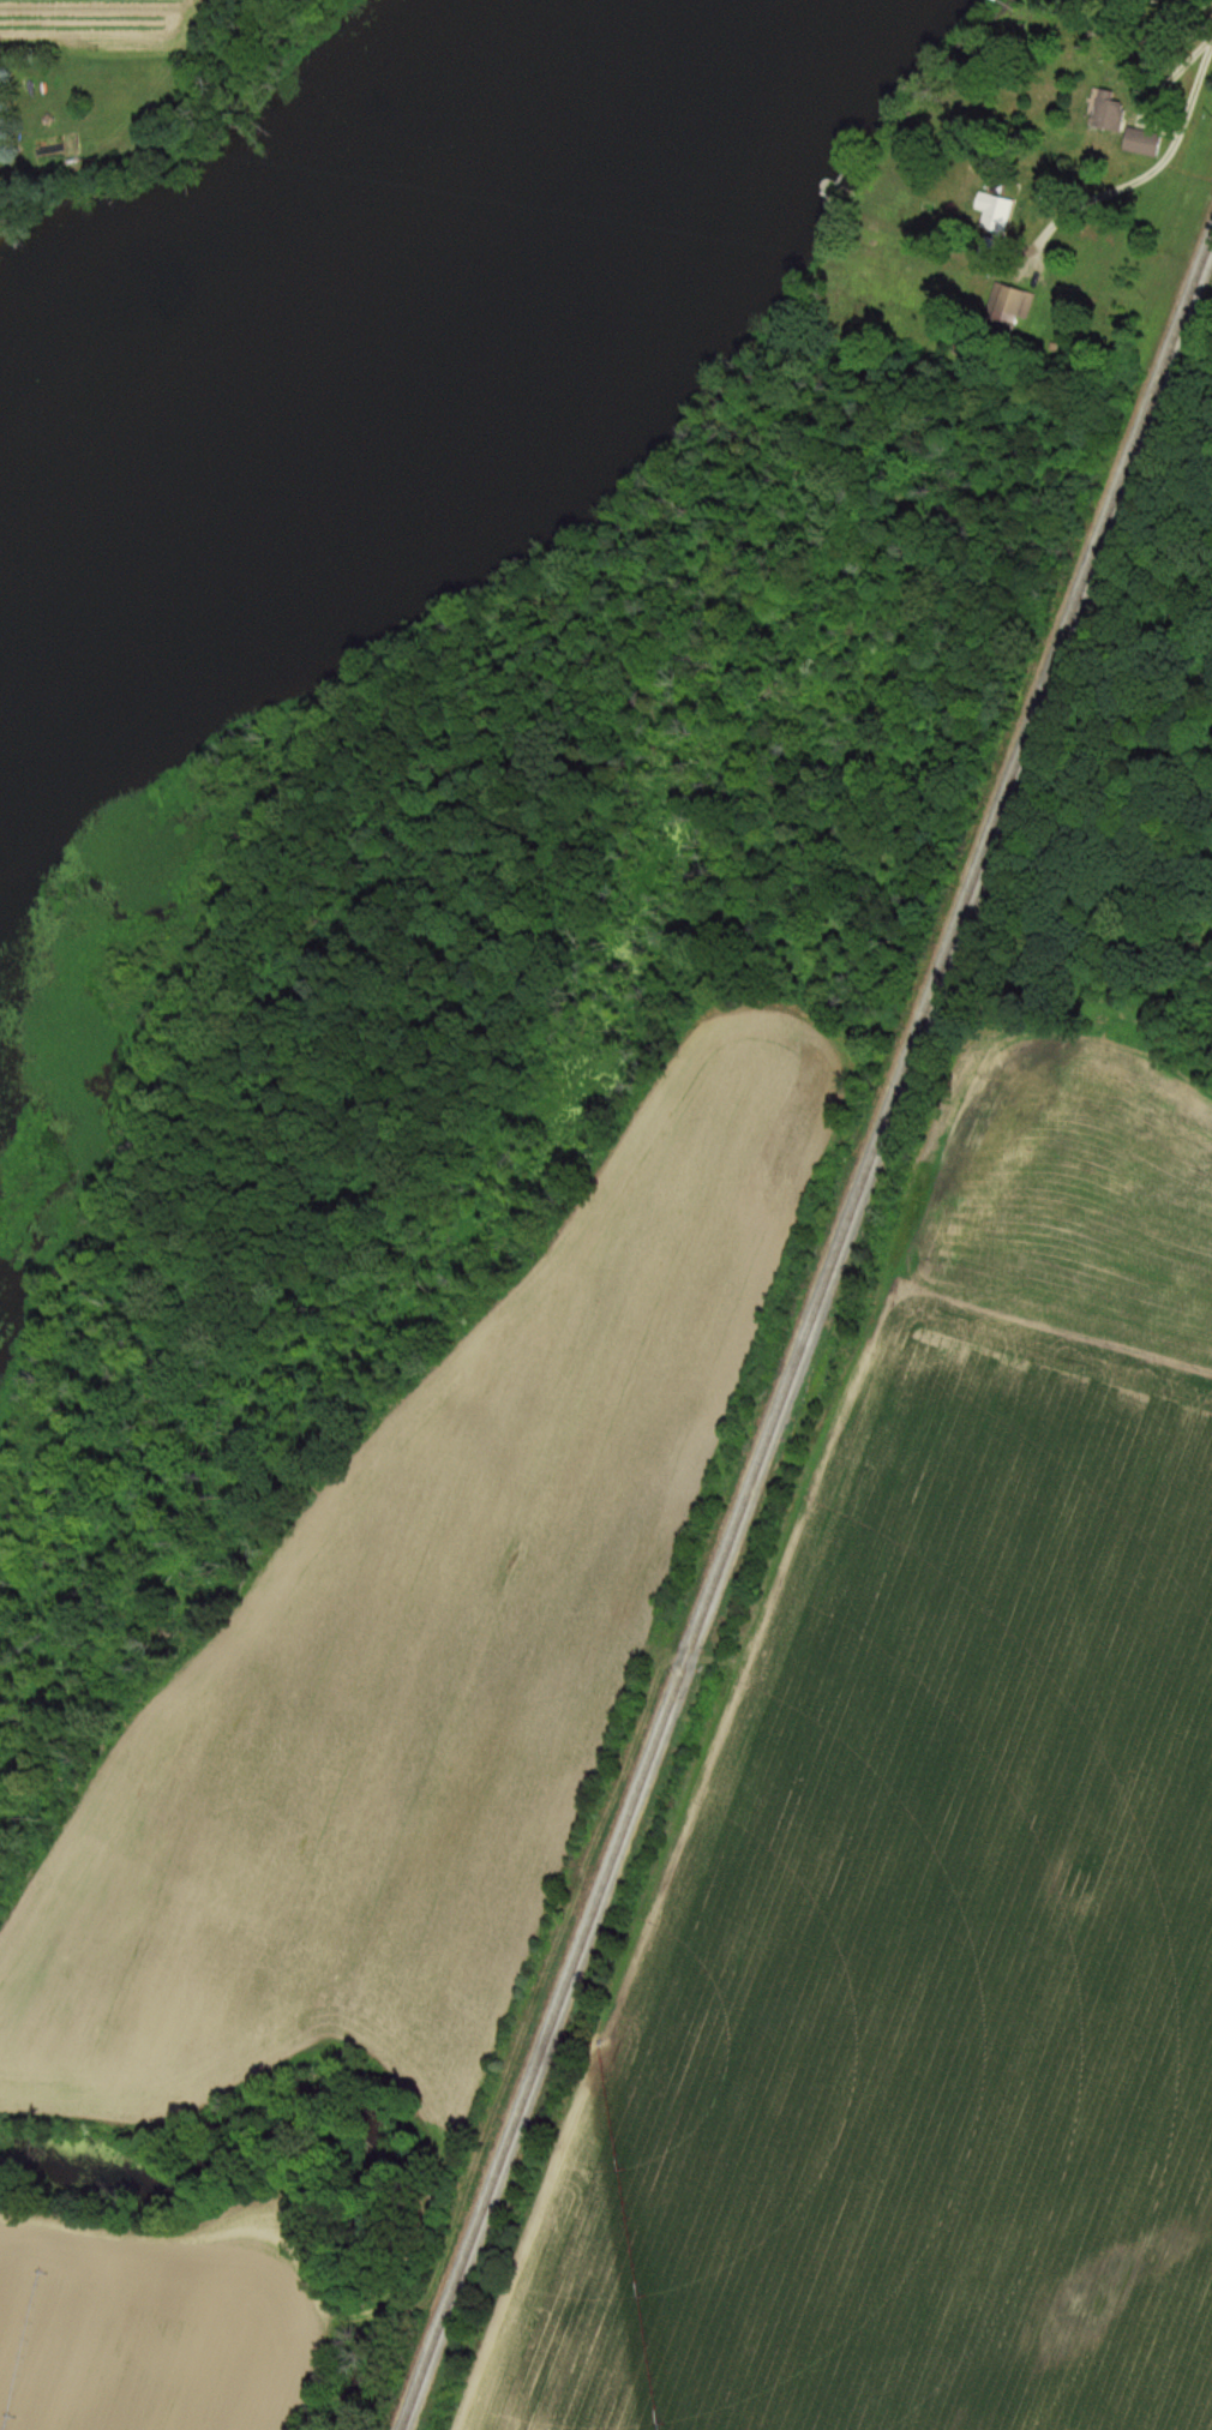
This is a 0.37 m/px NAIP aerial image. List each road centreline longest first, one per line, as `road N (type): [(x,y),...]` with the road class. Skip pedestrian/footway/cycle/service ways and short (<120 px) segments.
road 1 (residential): [(1042,191),(1158,162),(1211,40)]
road 2 (residential): [(996,173),(1042,191),(1004,241),(980,246),(958,224),(964,188),(996,173)]

